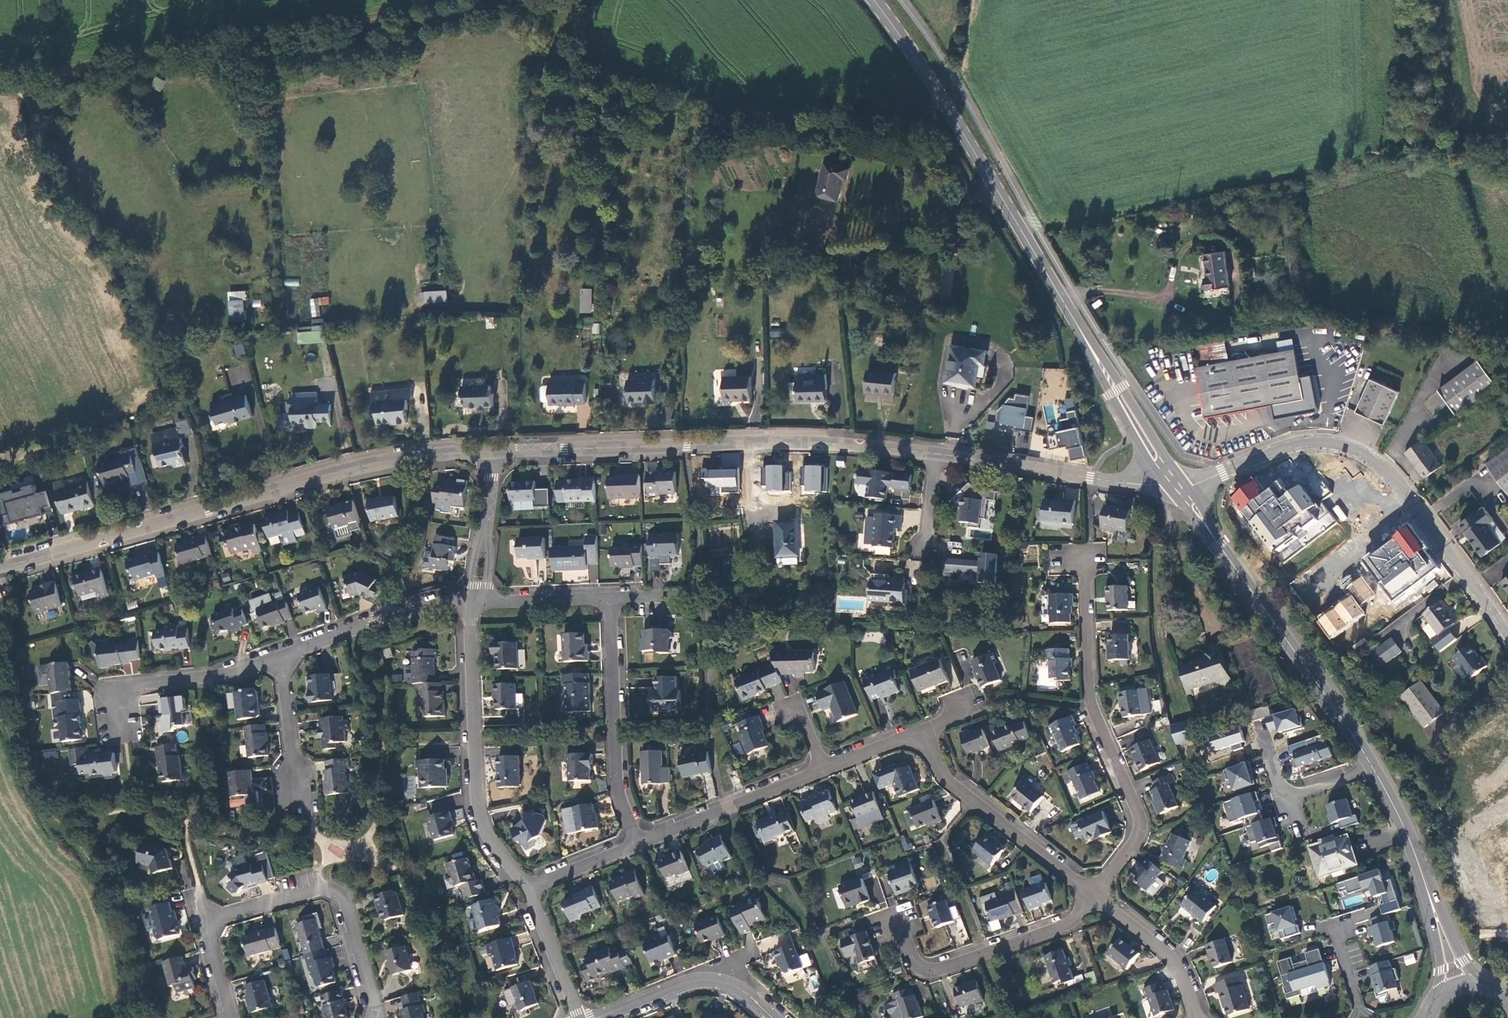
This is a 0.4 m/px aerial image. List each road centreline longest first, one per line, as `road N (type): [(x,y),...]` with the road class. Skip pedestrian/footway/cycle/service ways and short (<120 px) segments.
road 1 (secondary): [(1178,487),(874,0)]
road 2 (residential): [(0,574),(338,474),(499,452)]
road 3 (residential): [(499,452),(826,441),(938,455)]
road 4 (residential): [(1507,633),(1364,454),(1339,443),(1296,446),(1178,487)]
road 5 (residential): [(1095,895),(1139,838),(1089,681),(1083,568),(1090,558)]
road 6 (secondary): [(1373,768),(1178,487)]
road 7 (residential): [(529,890),(487,829),(479,797),(474,596)]
road 8 (residential): [(375,1017),(373,982),(345,897),(324,888),(207,919)]
road 9 (residential): [(619,599),(620,750),(642,839)]
road 10 (residential): [(938,455),(1178,487)]
road 11 (residential): [(898,921),(920,965),(941,967),(1054,925),(1095,895)]
road 12 (residential): [(932,737),(950,784),(1095,895)]
road 13 (residential): [(284,654),(430,599),(474,596)]
road 14 (residential): [(642,839),(824,765)]
road 15 (unclassified): [(773,1017),(742,991),(708,981),(597,1017)]
road 16 (residential): [(122,718),(125,697),(140,690),(218,678),(284,654)]
road 17 (residential): [(1095,895),(1168,957),(1193,997),(1195,1017)]
road 18 (residential): [(284,654),(295,771),(307,809)]
road 19 (secondary): [(1433,905),(1398,809),(1373,768)]
road 20 (residential): [(474,596),(619,599)]
road 21 (residential): [(582,1017),(529,890)]
road 22 (residential): [(529,890),(642,839)]

